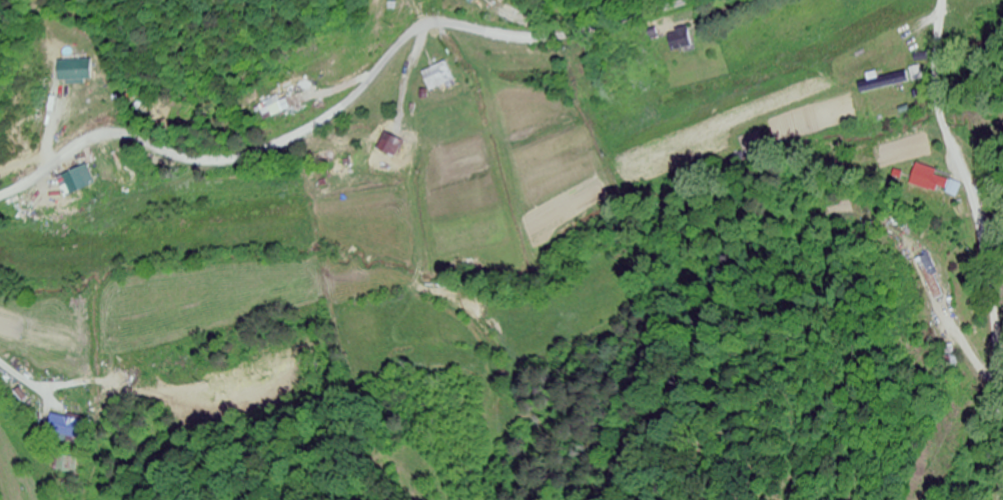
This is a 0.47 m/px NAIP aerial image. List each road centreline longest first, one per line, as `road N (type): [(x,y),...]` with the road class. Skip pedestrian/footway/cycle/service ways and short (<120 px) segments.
road 1 (residential): [(0,198),(105,136),(199,163),(254,155),(348,103),(421,29),(545,40),(704,0)]
road 2 (residential): [(944,0),(939,104),(983,233),(1002,407)]

